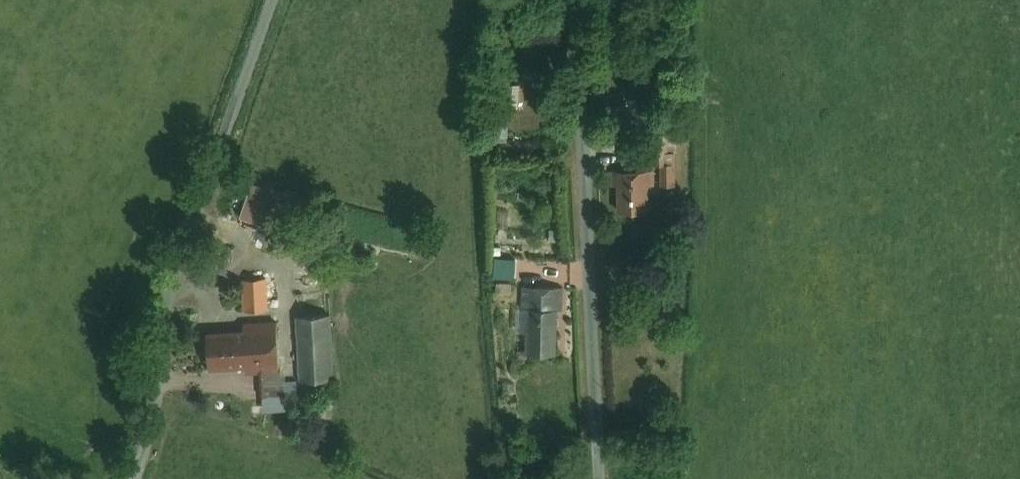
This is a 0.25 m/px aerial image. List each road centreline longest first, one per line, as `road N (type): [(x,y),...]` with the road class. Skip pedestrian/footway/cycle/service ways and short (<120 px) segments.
road 1 (unclassified): [(274,0),(174,279),(152,437),(138,478)]
road 2 (unclassified): [(609,478),(578,0)]

